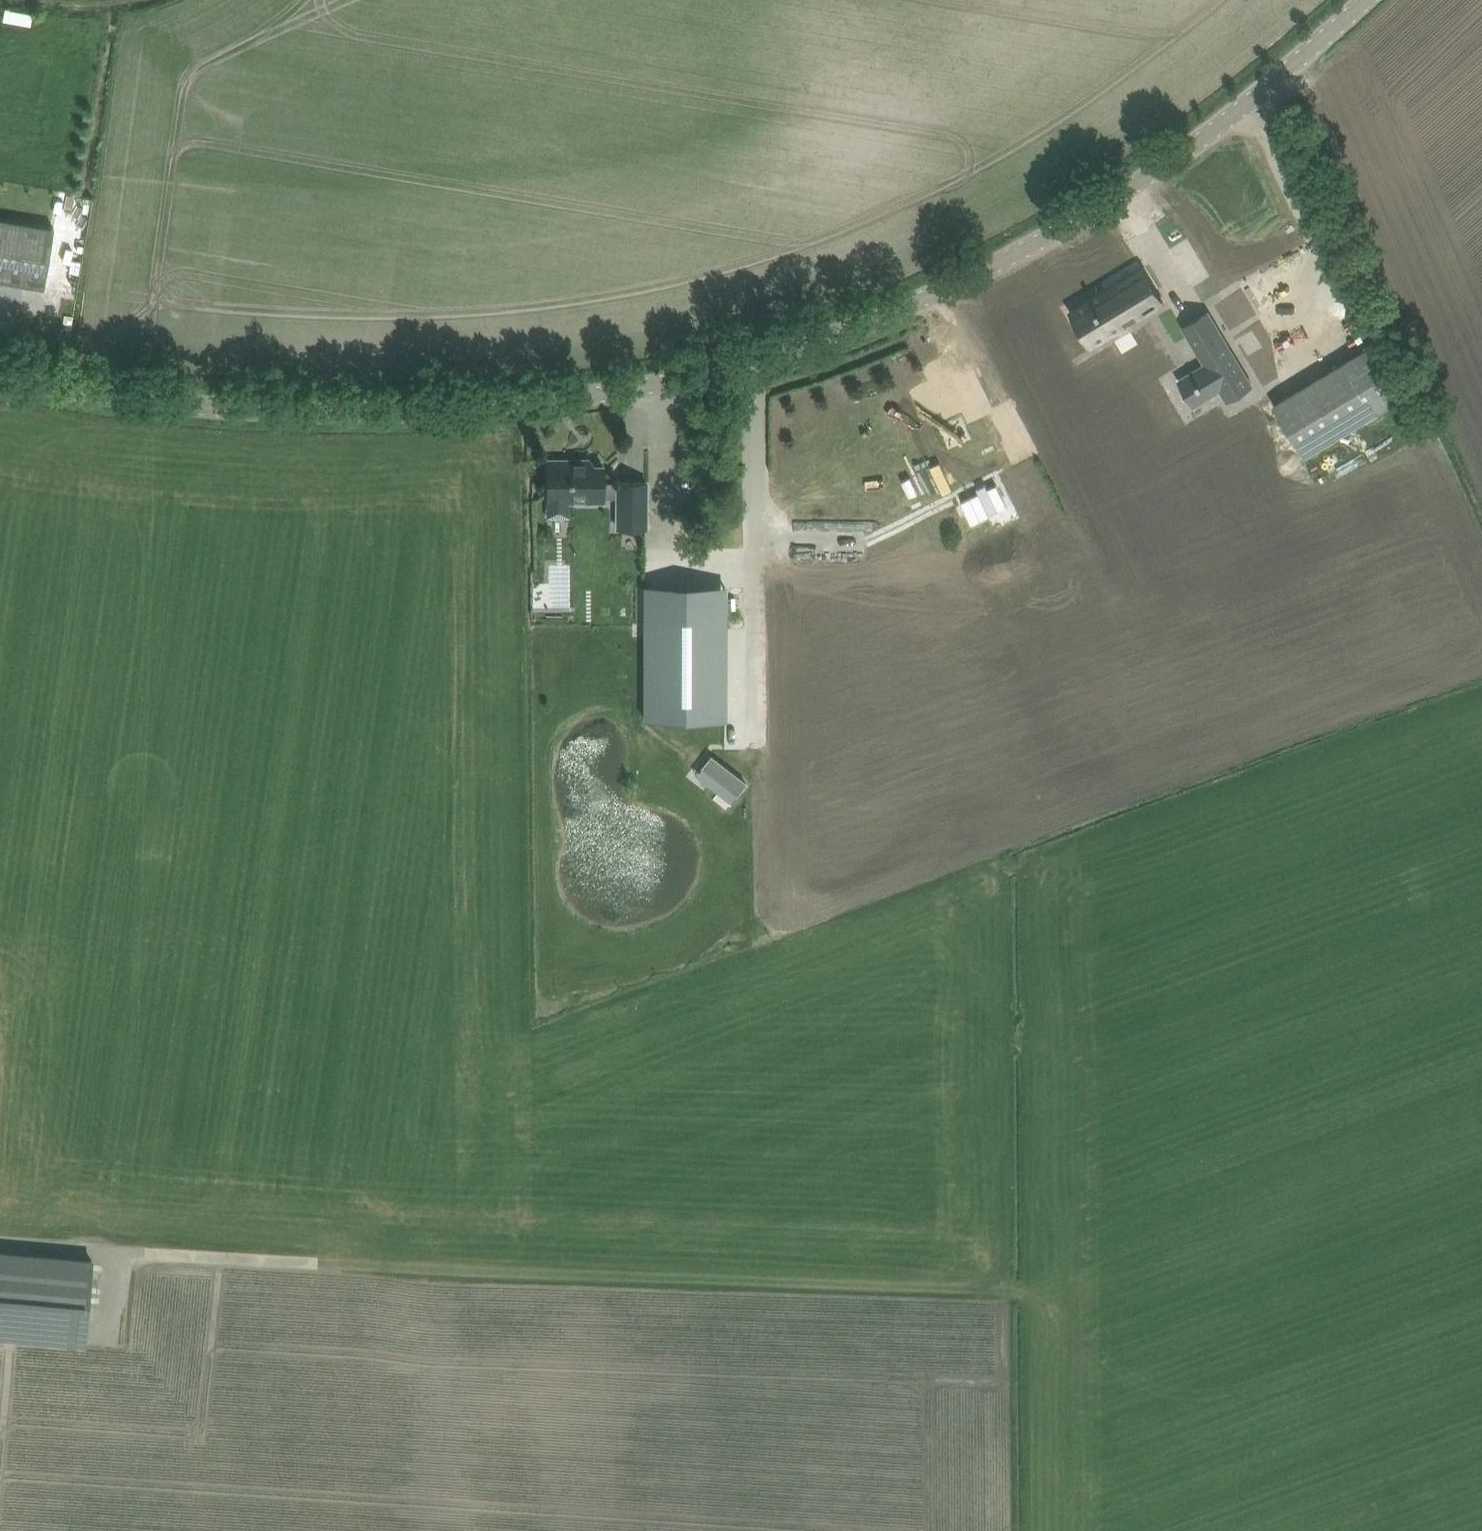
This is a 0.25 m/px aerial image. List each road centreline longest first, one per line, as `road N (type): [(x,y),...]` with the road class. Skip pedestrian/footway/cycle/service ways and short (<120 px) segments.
road 1 (unclassified): [(0,373),(92,393),(276,413),(504,407),(718,373),(862,324),(1005,261),(1196,143),(1364,0)]
road 2 (track): [(1015,1291),(0,1241)]

